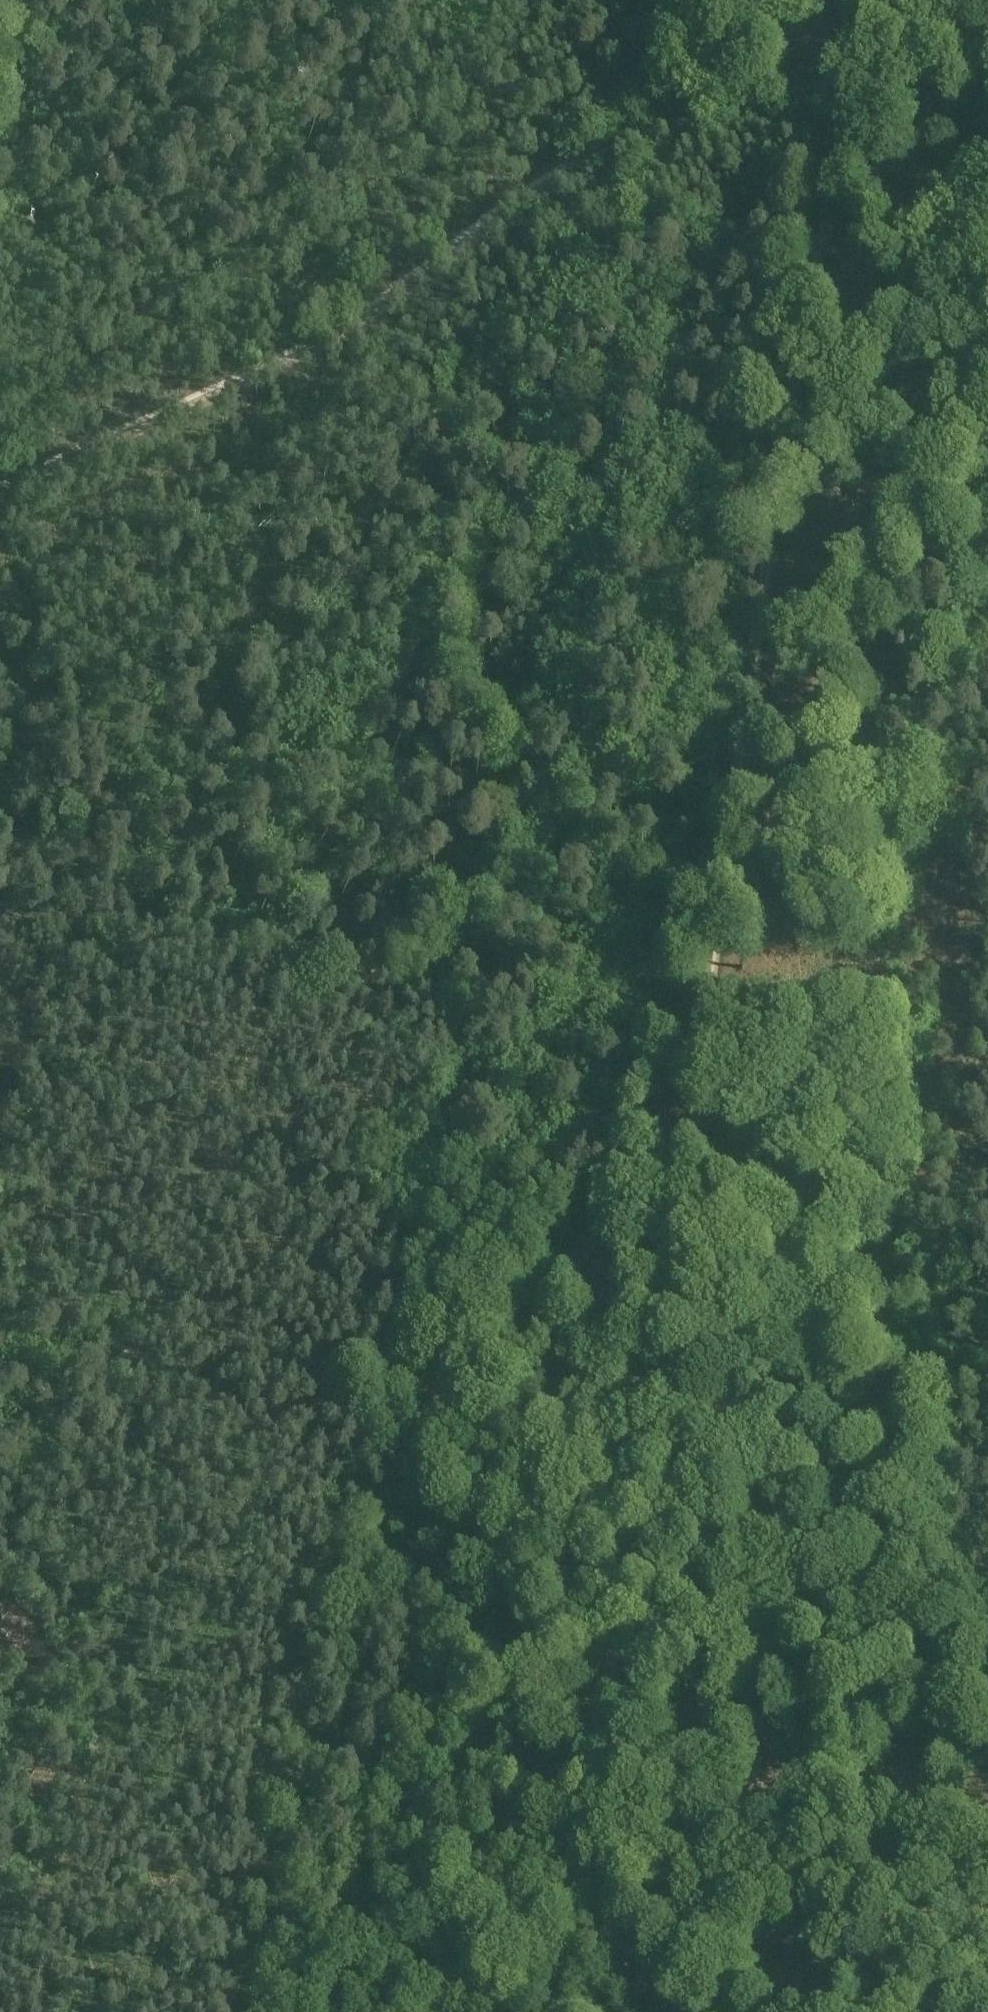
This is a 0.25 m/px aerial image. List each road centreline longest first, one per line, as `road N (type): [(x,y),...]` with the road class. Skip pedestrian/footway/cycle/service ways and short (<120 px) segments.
road 1 (track): [(561,2011),(813,259),(831,212),(925,121),(949,38),(934,0)]
road 2 (track): [(0,496),(307,351),(590,165),(905,54)]

